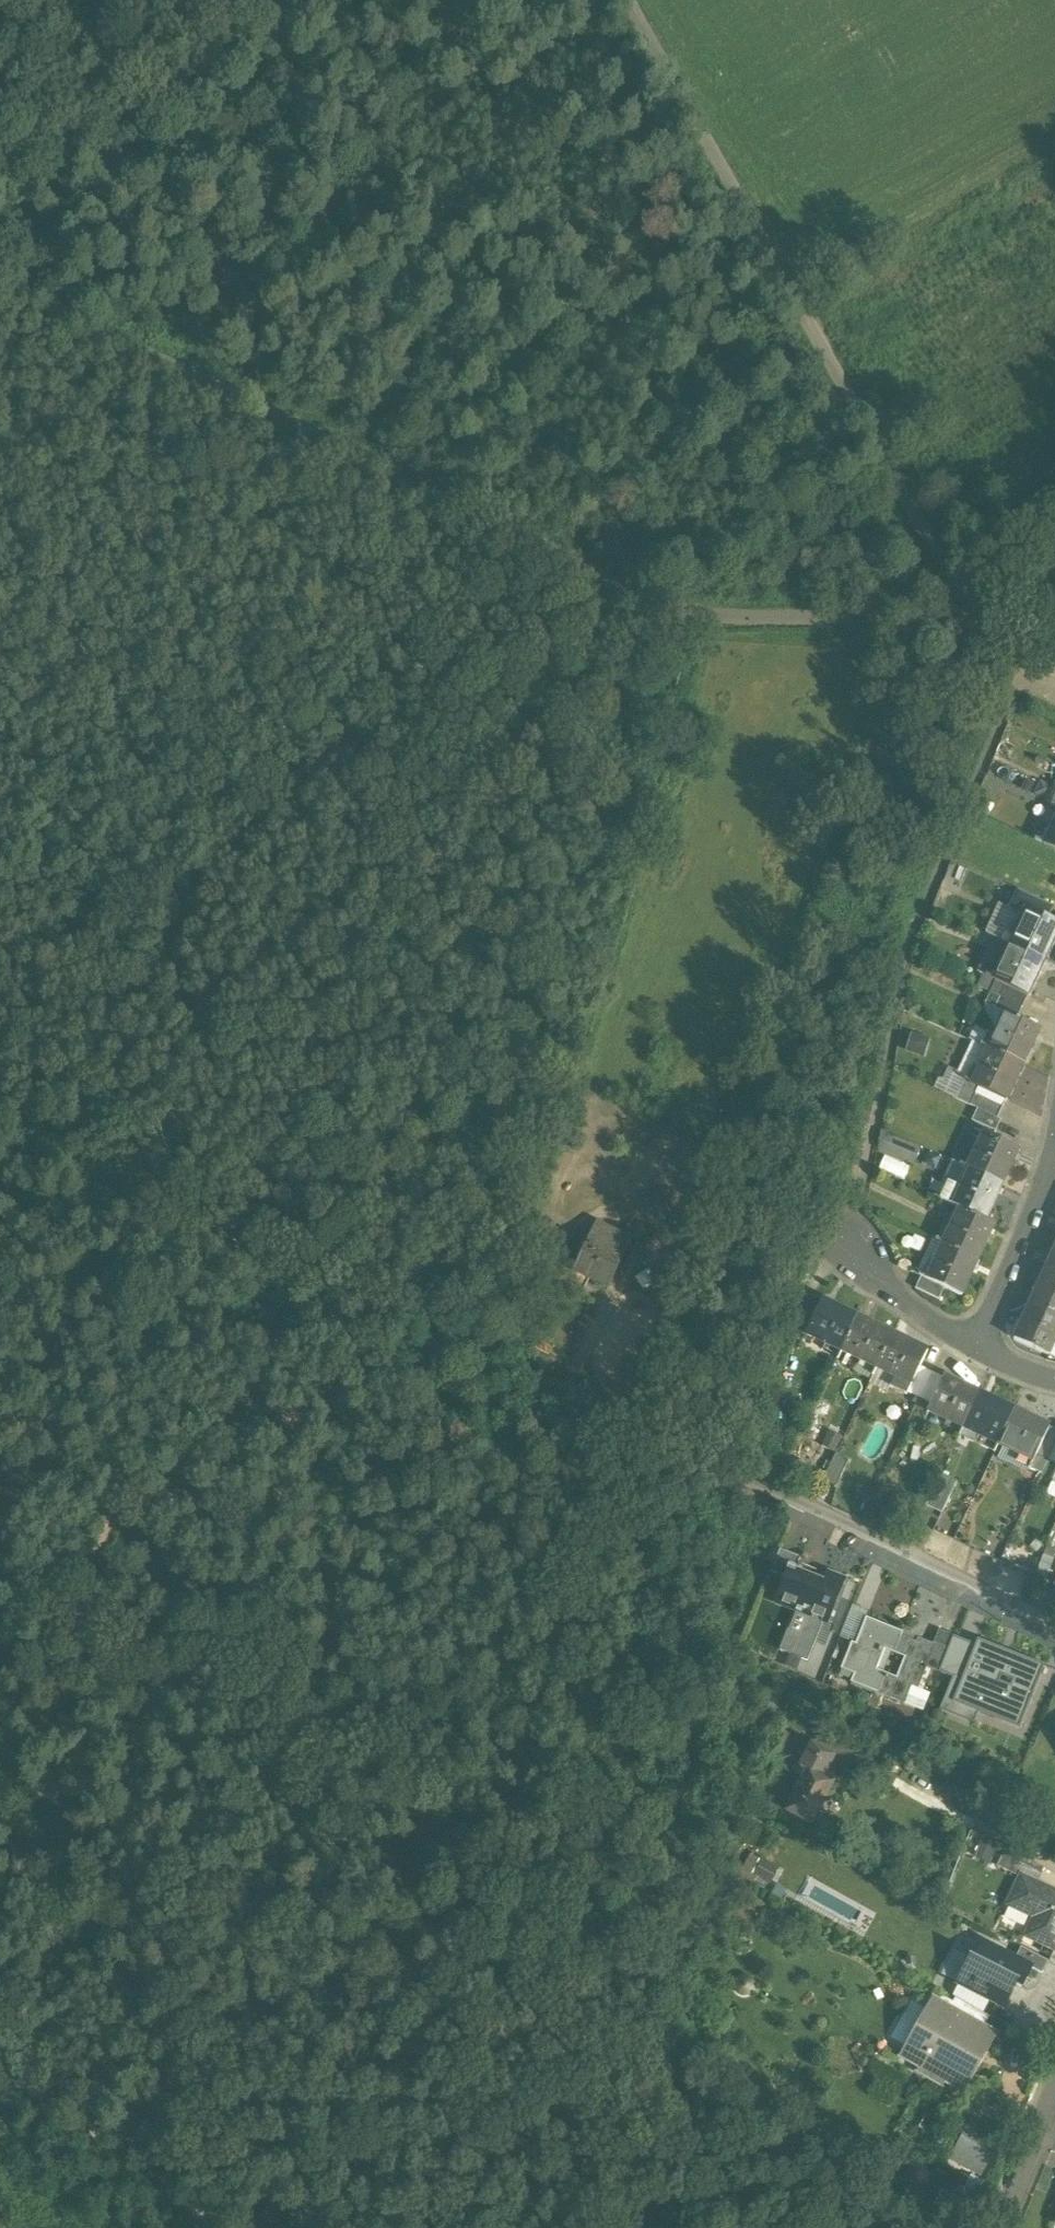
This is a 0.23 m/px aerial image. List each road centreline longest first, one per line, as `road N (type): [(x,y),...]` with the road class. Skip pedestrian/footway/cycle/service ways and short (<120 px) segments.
road 1 (residential): [(0,285),(665,606),(712,615),(918,617),(981,633)]
road 2 (residential): [(1054,1637),(332,1284)]
road 3 (track): [(712,615),(494,1363)]
road 4 (residential): [(631,0),(981,633)]
road 5 (track): [(1054,167),(804,319)]
road 6 (residential): [(1054,1144),(1050,1175),(978,1347)]
road 7 (residential): [(978,1347),(850,1257)]
road 8 (residential): [(1054,2093),(1004,2227)]

